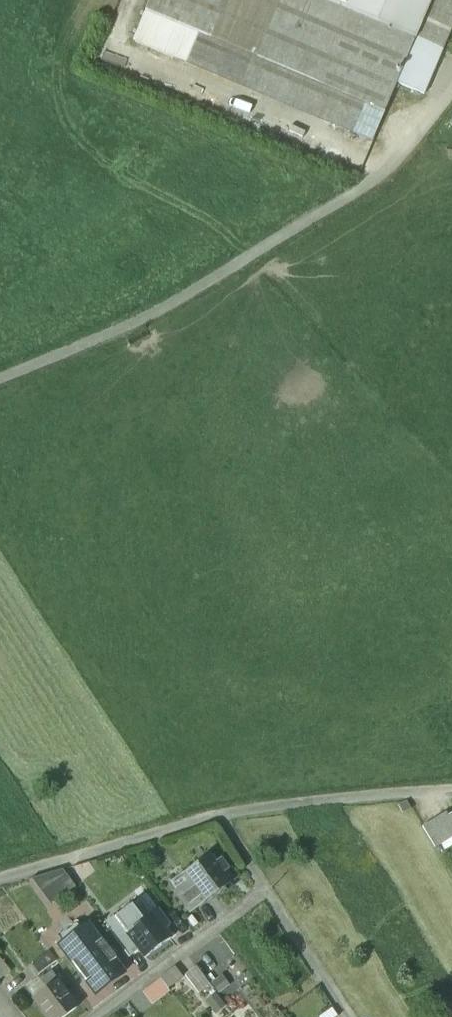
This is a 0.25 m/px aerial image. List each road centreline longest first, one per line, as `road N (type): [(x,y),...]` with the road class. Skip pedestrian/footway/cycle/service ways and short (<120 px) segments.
road 1 (track): [(451,92),(418,139),(330,208),(135,322),(0,381)]
road 2 (residential): [(451,790),(215,816),(0,882)]

